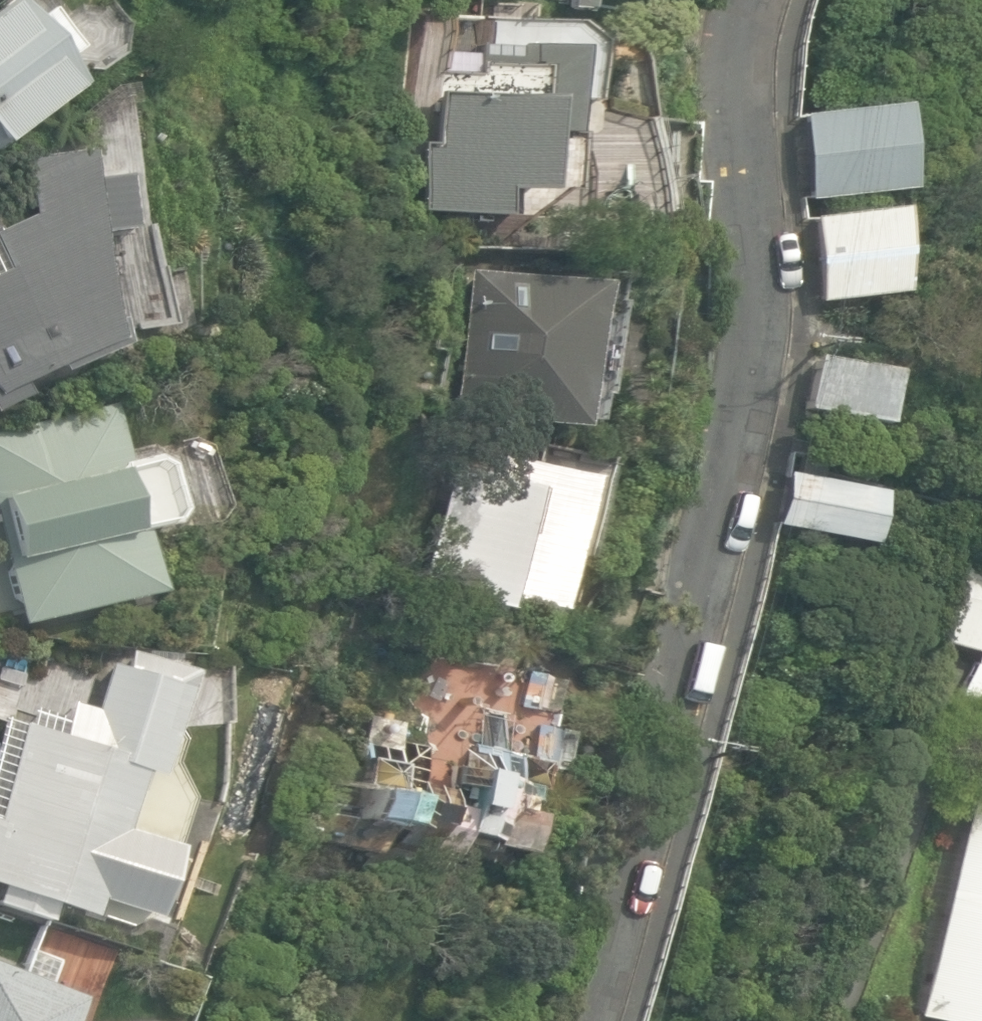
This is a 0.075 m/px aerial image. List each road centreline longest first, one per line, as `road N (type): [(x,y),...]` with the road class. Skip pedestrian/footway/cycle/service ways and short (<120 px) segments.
road 1 (residential): [(748,0),(742,66),(756,314),(746,404),(704,598),(577,1020)]

